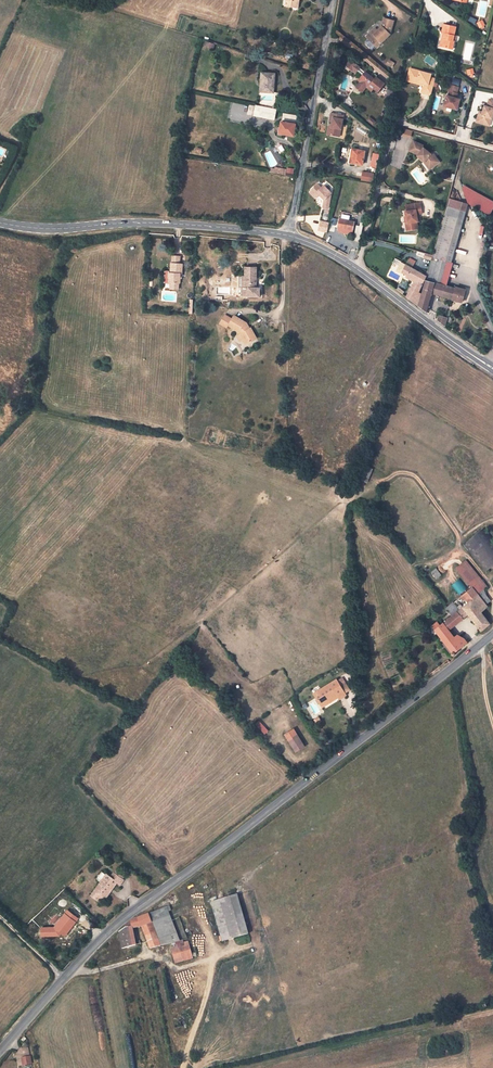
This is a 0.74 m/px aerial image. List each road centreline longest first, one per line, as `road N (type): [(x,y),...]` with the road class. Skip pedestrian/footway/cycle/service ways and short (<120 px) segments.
road 1 (tertiary): [(0,1052),(121,919),(492,638)]
road 2 (secondary): [(0,223),(202,226),(288,236)]
road 3 (secondary): [(288,236),(358,269),(492,368)]
road 4 (residential): [(332,0),(288,236)]

